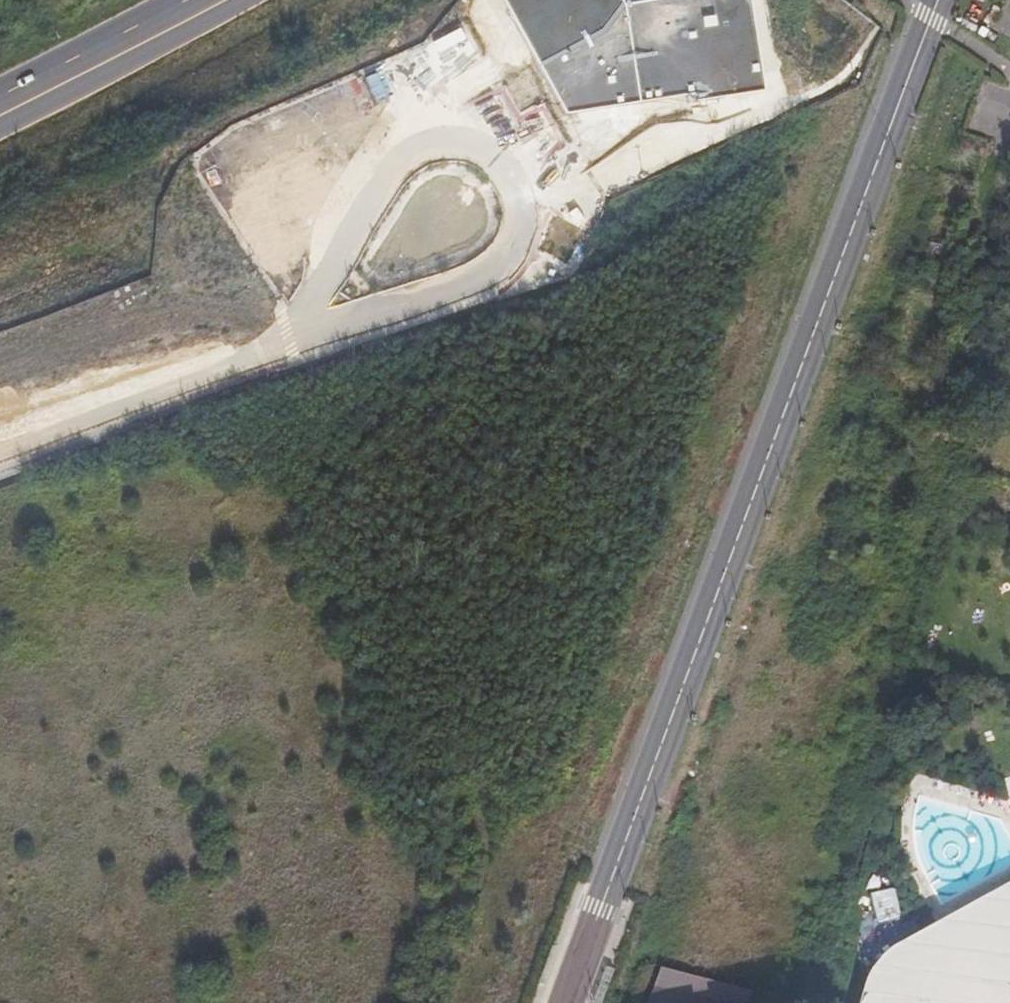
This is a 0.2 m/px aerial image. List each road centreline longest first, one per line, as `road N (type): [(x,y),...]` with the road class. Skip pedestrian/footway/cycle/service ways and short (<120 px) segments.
road 1 (track): [(890,534),(966,304),(990,163)]
road 2 (motorway): [(0,104),(201,0)]

